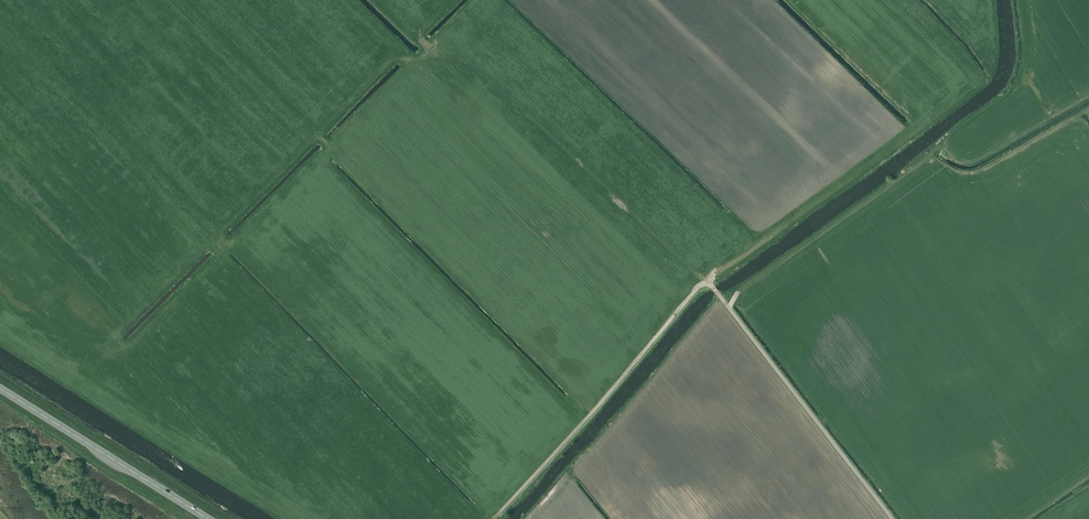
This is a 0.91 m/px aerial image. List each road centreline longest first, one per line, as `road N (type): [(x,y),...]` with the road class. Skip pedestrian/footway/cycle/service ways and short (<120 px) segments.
road 1 (unclassified): [(891,518),(708,282),(497,518)]
road 2 (trunk): [(209,518),(0,388)]

